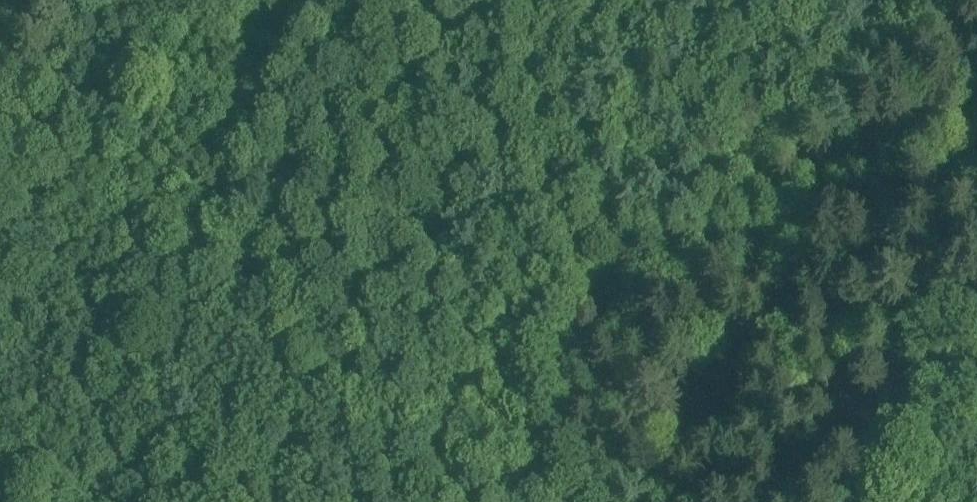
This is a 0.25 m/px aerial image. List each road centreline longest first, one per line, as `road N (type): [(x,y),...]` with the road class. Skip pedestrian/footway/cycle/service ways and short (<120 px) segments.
road 1 (track): [(853,501),(865,433),(976,96)]

